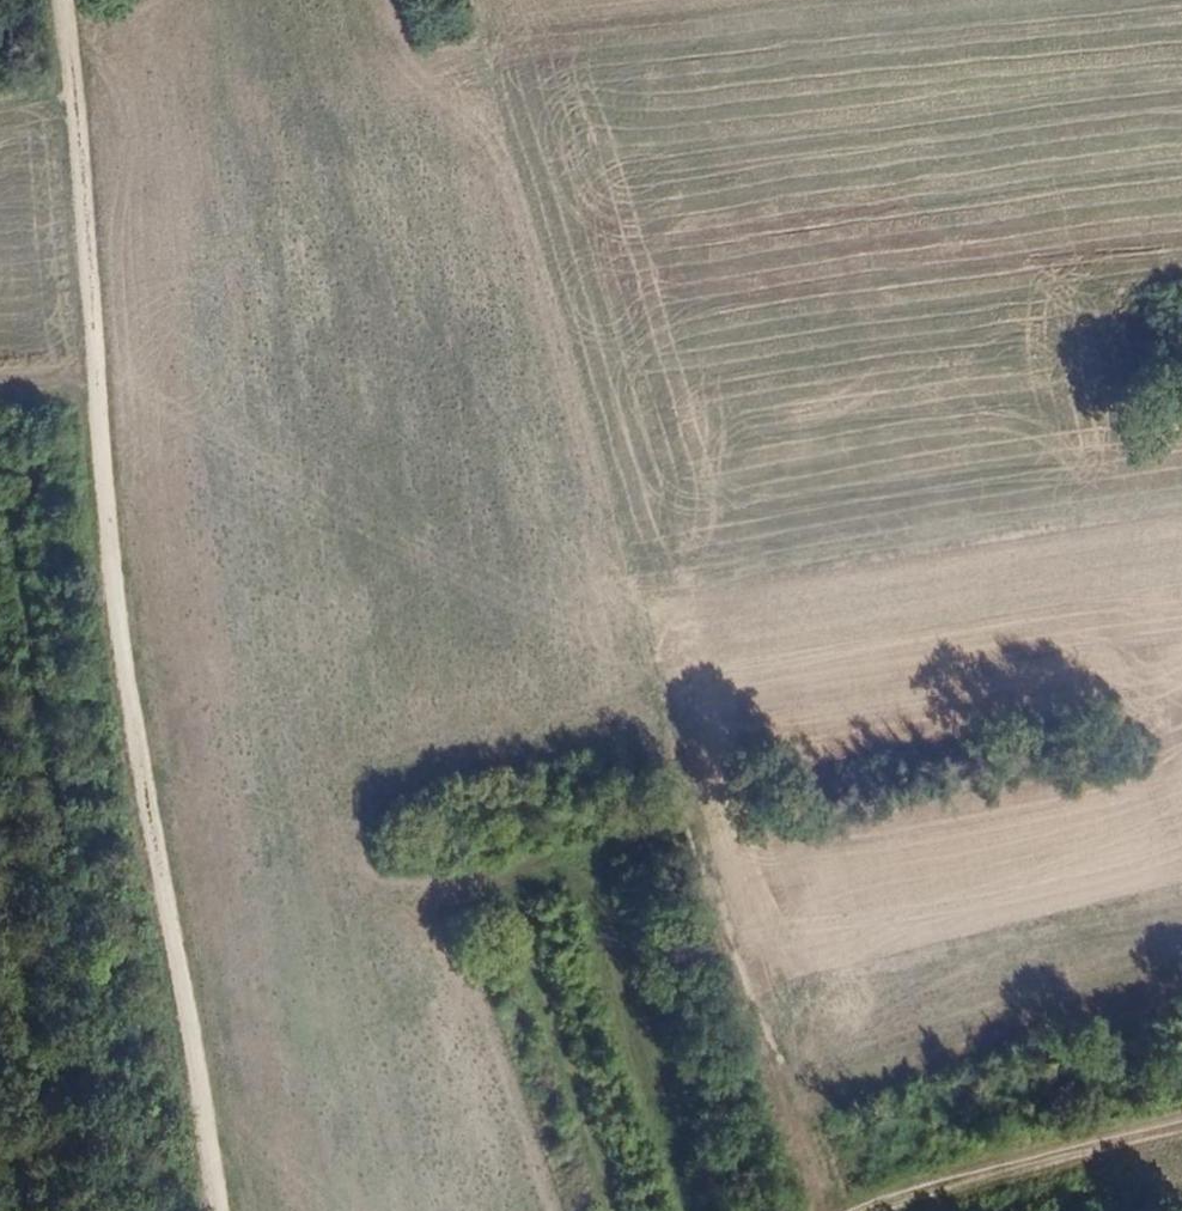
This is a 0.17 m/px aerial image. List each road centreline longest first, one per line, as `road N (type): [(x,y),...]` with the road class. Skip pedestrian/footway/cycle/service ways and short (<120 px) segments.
road 1 (track): [(66,0),(126,595),(231,1210)]
road 2 (track): [(1181,1126),(885,1210)]

